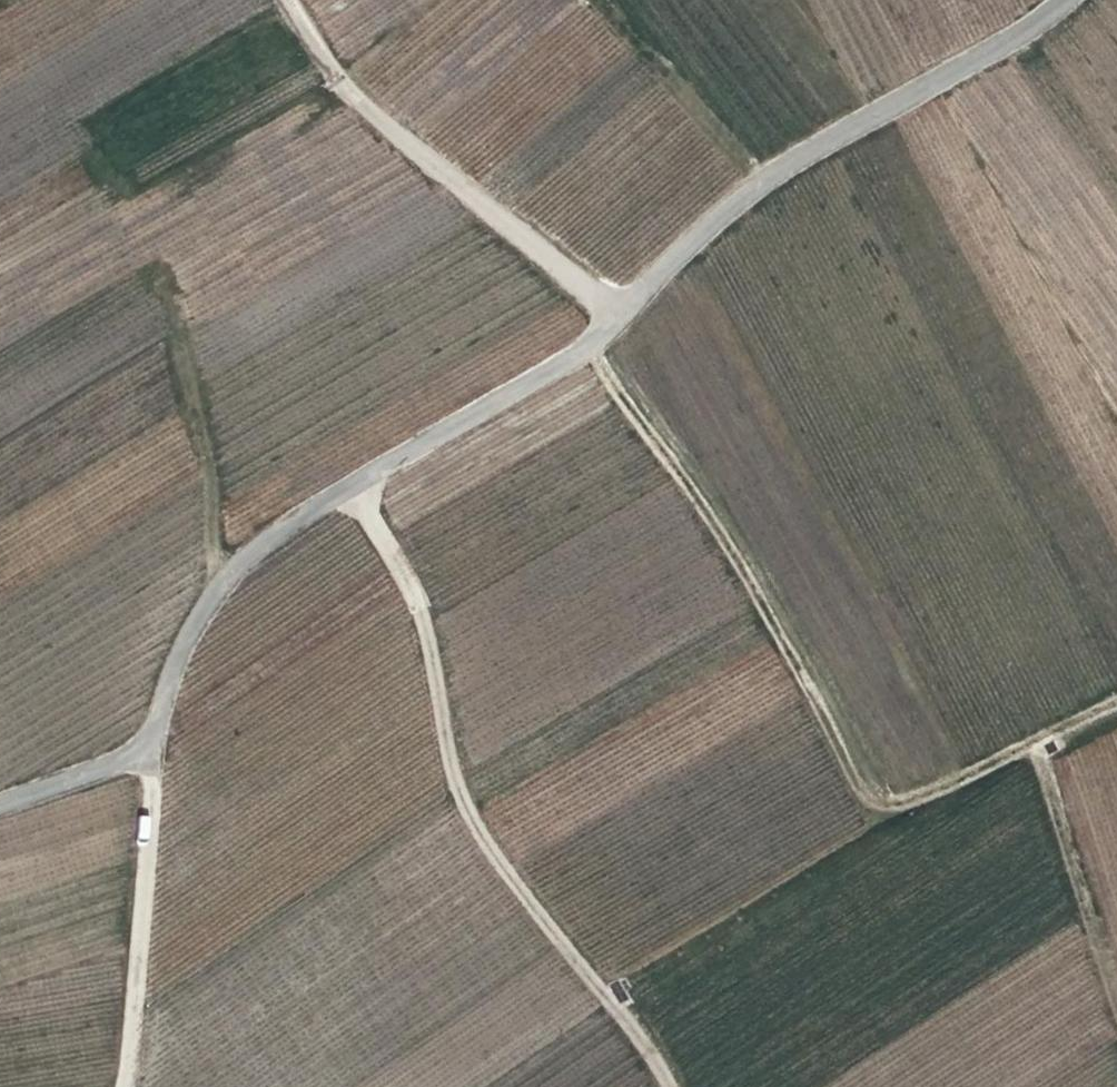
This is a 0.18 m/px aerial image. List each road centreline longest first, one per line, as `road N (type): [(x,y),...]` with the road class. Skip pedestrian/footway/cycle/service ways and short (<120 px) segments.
road 1 (track): [(1073,0),(1027,43),(779,177),(510,393),(243,552),(174,664),(142,755),(0,807)]
road 2 (track): [(574,342),(725,539),(876,810),(1032,743)]
road 3 (track): [(664,1086),(654,1061),(502,873),(462,797),(421,633),(356,484)]
road 4 (track): [(290,0),(341,77),(619,308)]
road 5 (track): [(1116,694),(1032,743),(1116,1006)]
road 6 (track): [(142,755),(141,929),(124,1086)]

